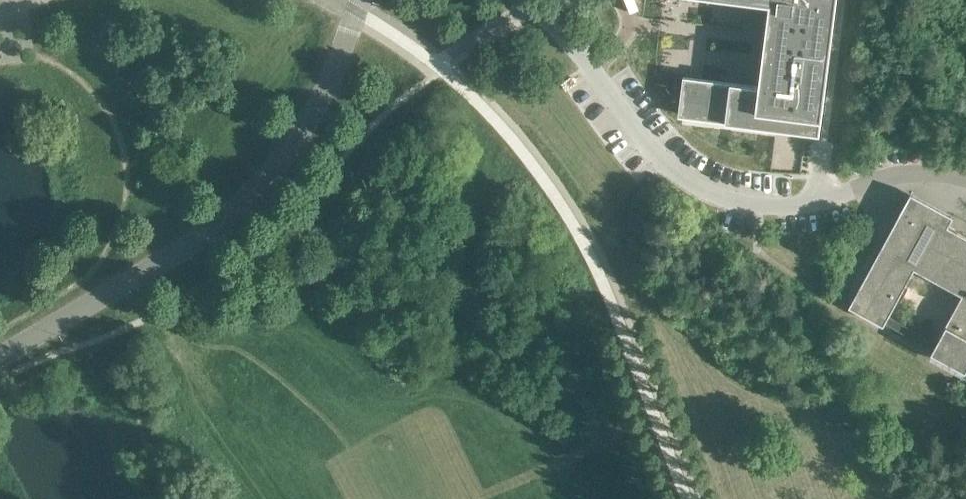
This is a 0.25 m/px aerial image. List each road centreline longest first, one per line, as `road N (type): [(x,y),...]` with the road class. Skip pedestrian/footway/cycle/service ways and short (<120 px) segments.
road 1 (residential): [(524,0),(576,52),(681,187),(764,210),(921,181),(965,185)]
road 2 (unclassified): [(0,363),(201,243),(241,210),(294,154),(323,105),(359,0)]

